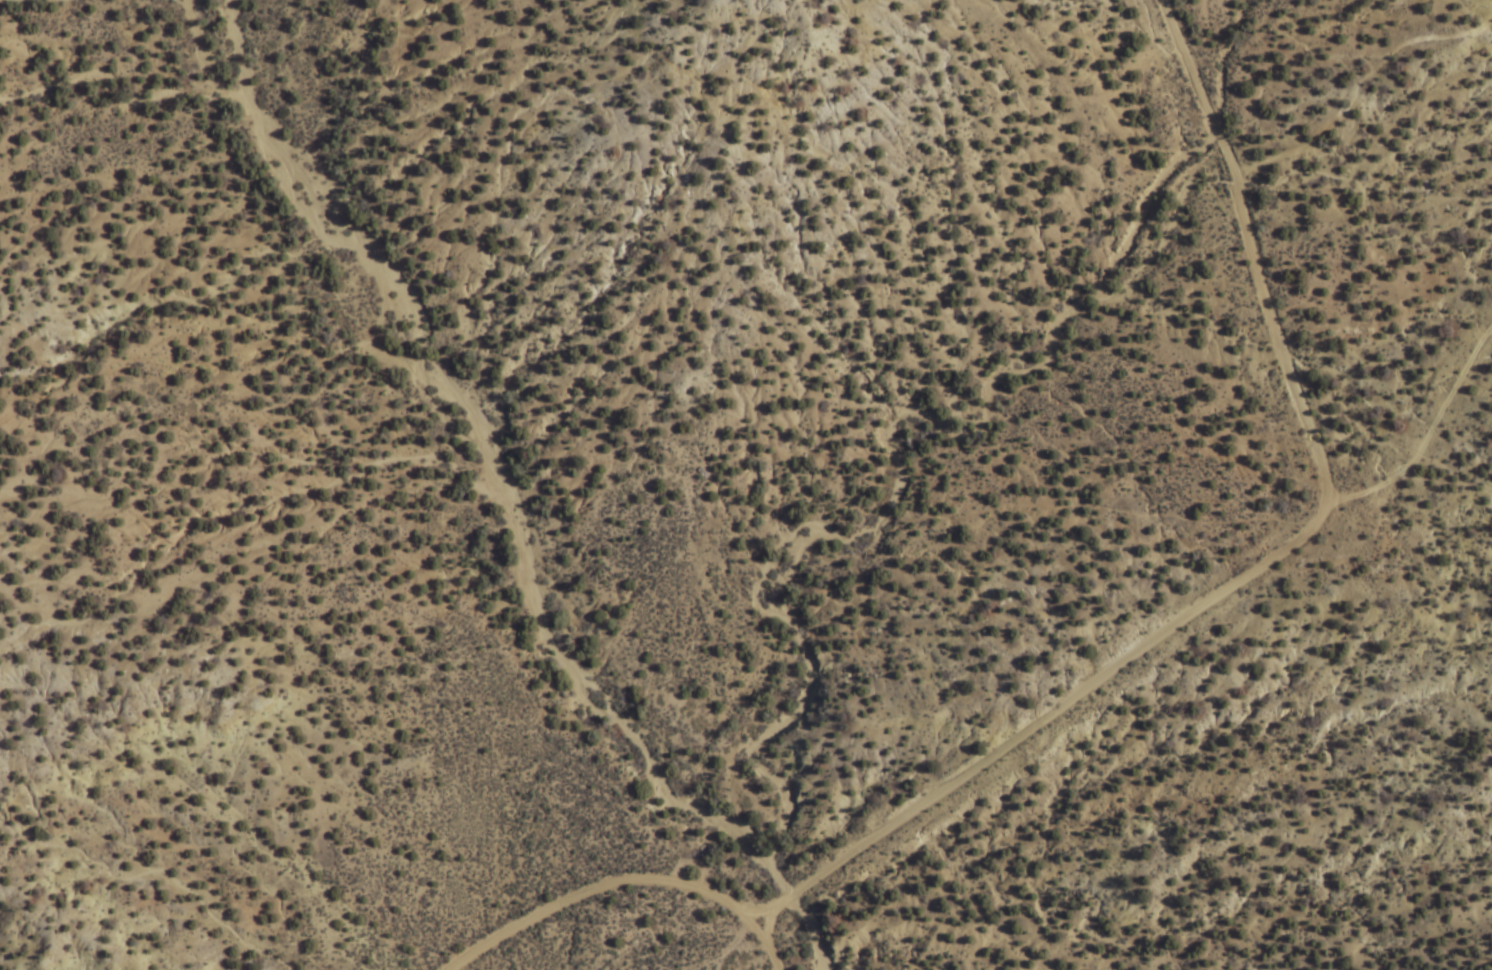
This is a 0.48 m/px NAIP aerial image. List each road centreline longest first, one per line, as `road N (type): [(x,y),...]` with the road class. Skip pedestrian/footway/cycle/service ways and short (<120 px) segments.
road 1 (track): [(1235,174),(1310,144),(1350,106),(1356,84),(1402,44),(1465,33),(1491,19)]
road 2 (track): [(1325,503),(1378,486),(1409,463),(1491,325)]

